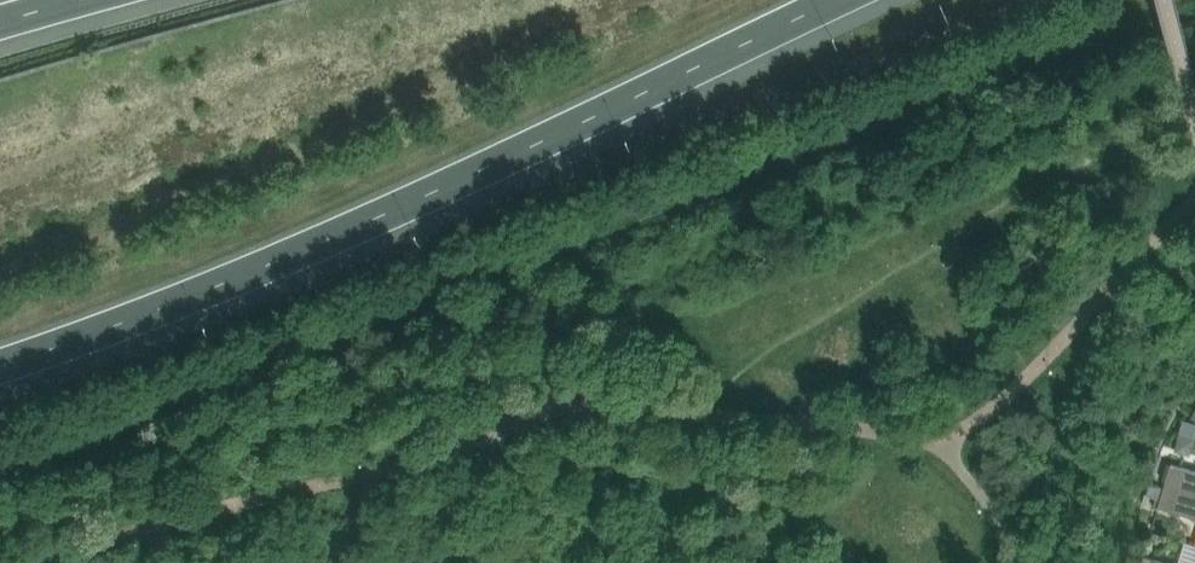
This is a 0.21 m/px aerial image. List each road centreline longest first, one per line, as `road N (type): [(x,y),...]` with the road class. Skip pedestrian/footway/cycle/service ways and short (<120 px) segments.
road 1 (motorway): [(0,370),(357,231),(843,0)]

